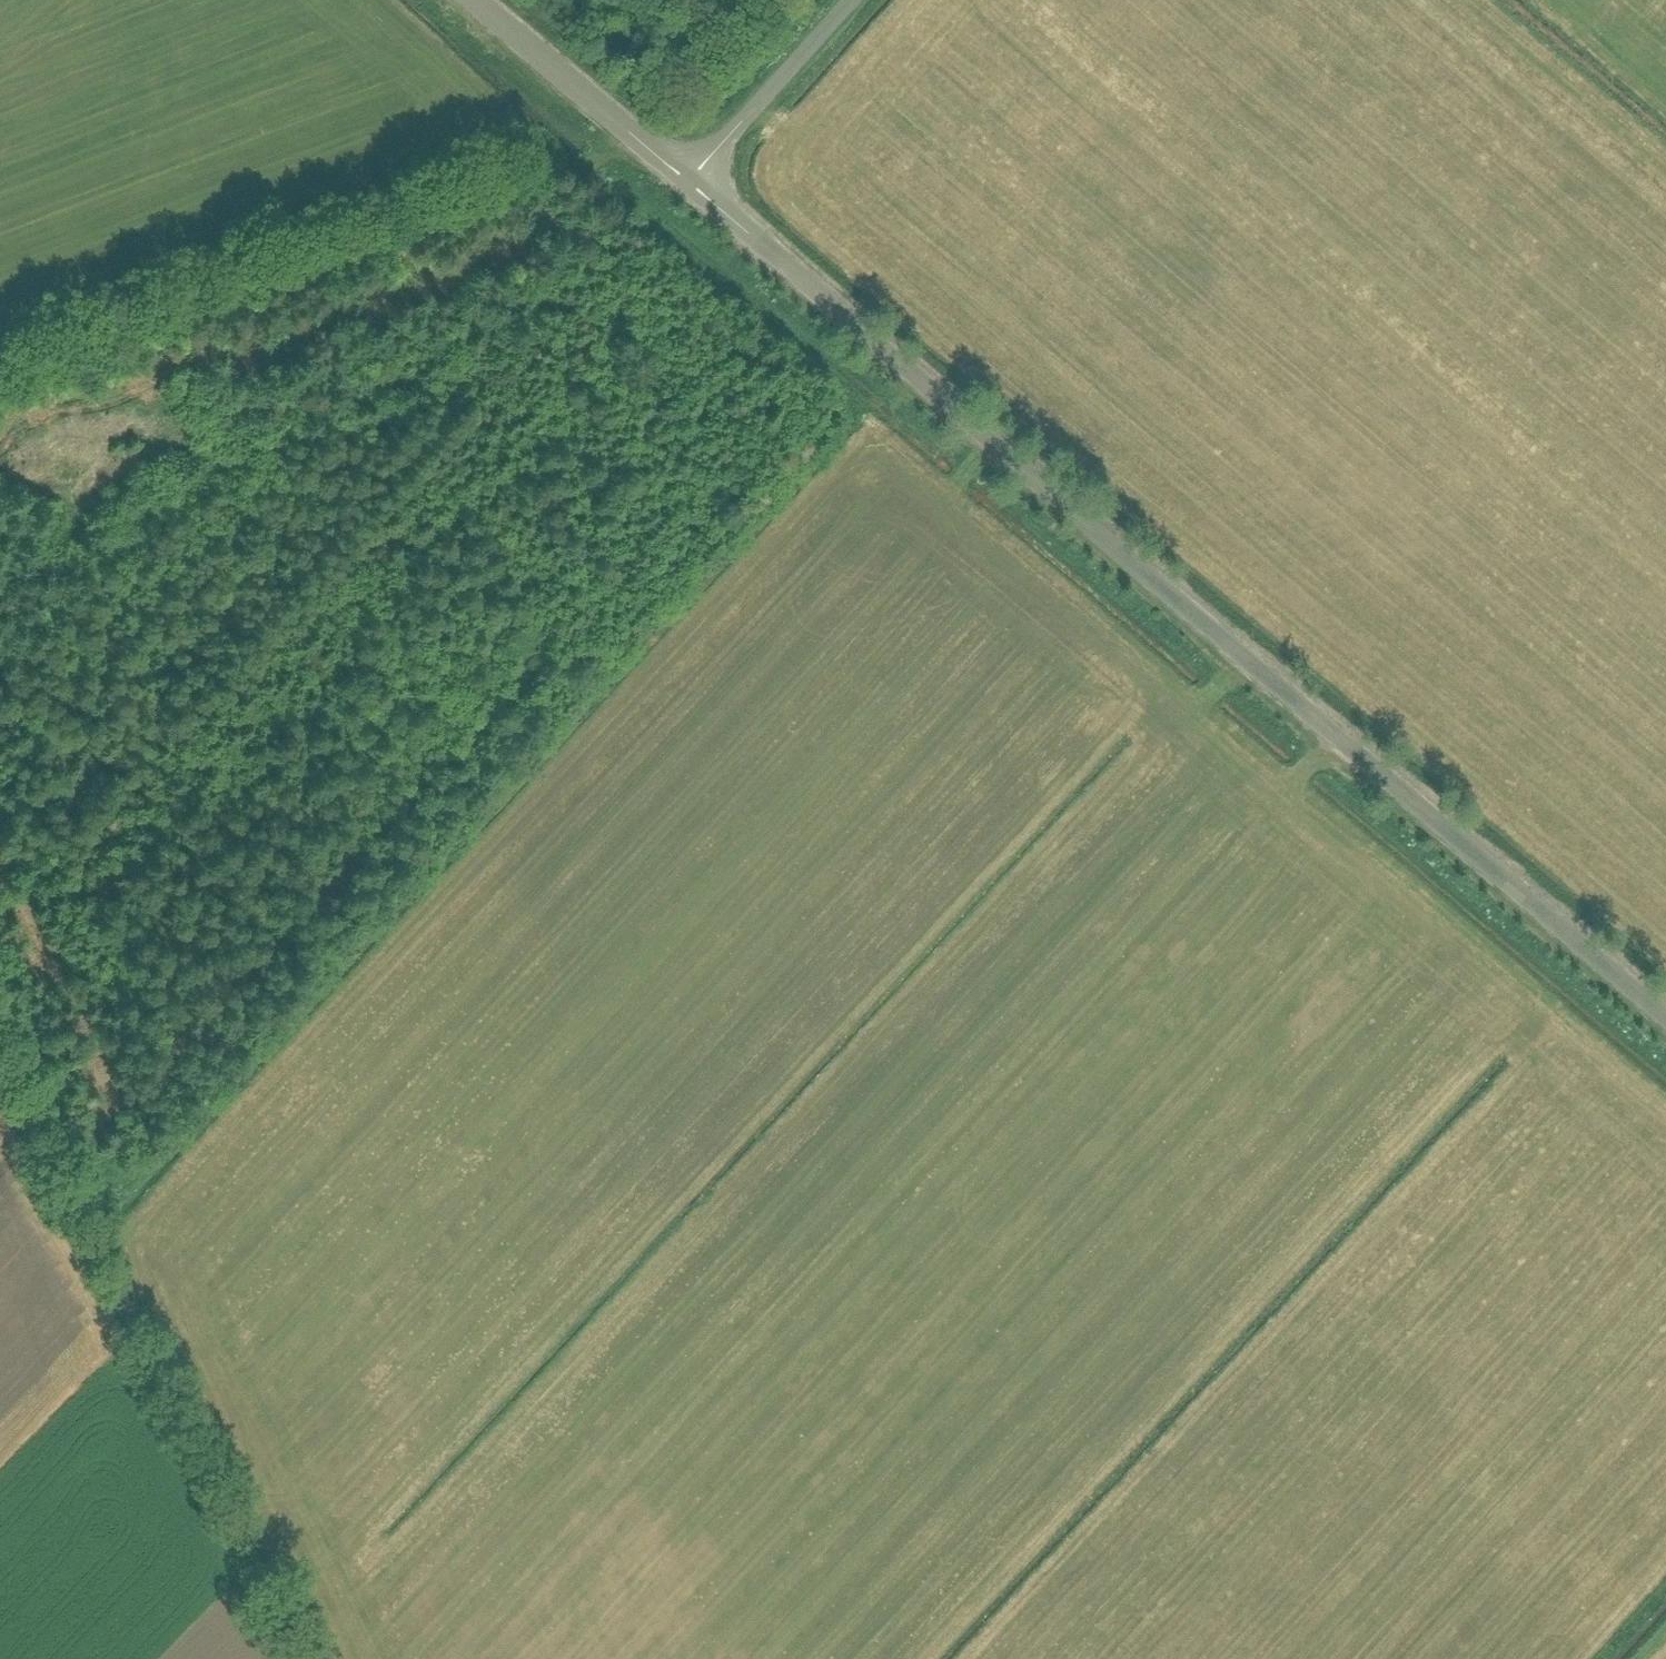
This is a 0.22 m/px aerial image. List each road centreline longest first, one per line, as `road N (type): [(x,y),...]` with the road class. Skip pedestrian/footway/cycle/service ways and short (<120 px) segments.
road 1 (tertiary): [(1665,1019),(690,181)]
road 2 (tertiary): [(690,181),(473,0)]
road 3 (unclassified): [(855,0),(690,181)]

